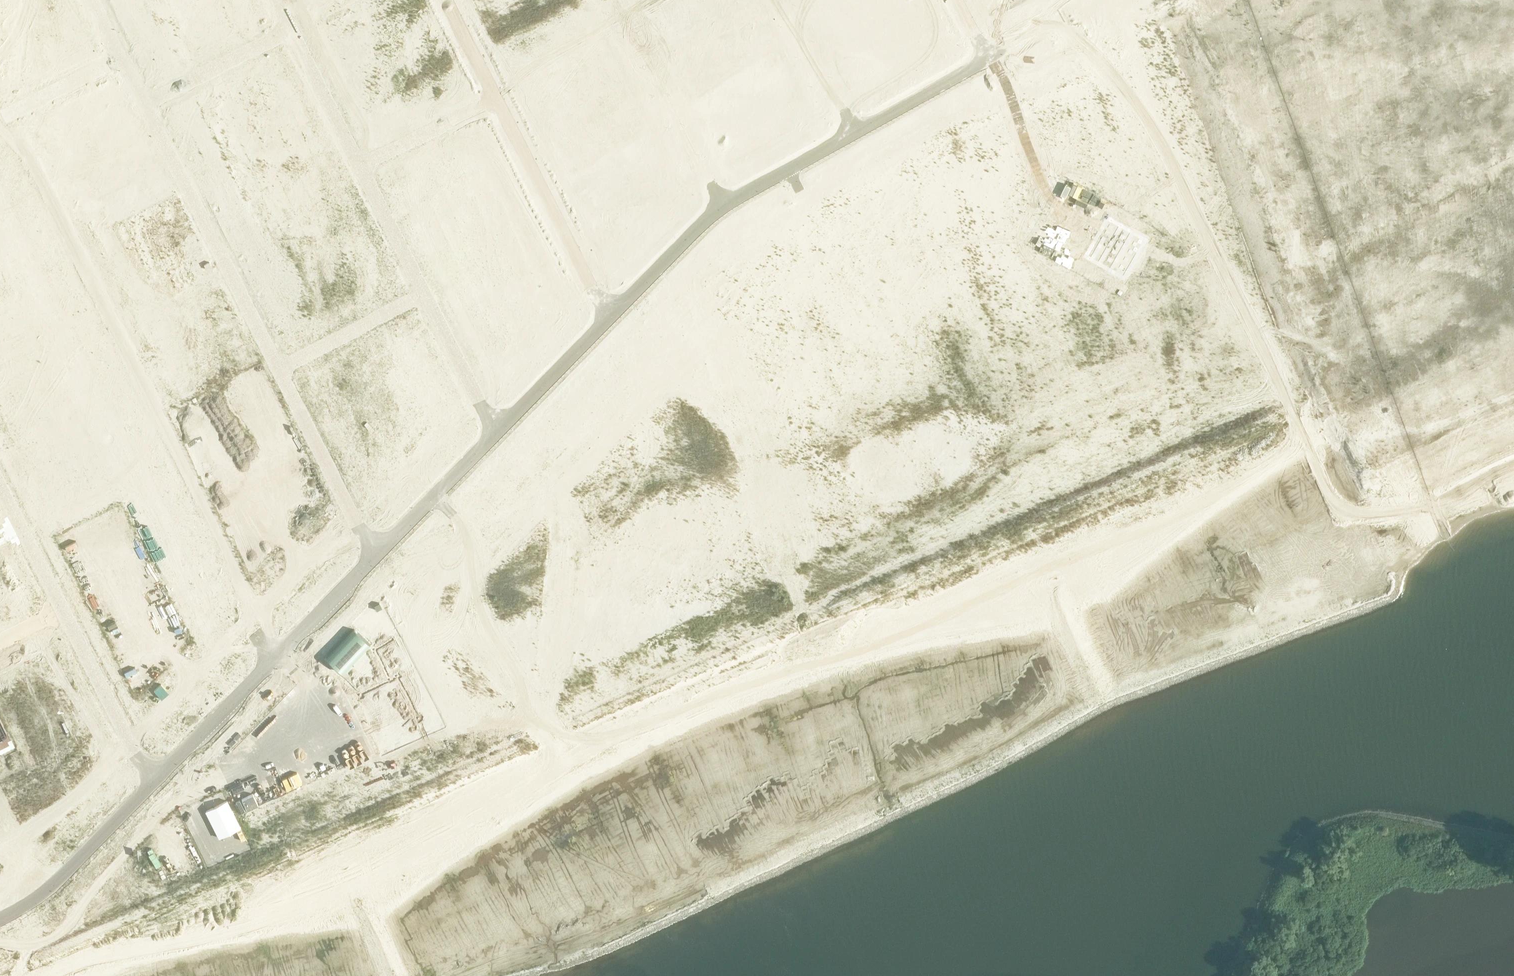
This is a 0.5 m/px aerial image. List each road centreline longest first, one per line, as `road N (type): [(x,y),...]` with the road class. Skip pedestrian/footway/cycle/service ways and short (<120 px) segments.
road 1 (residential): [(93,0),(374,555)]
road 2 (residential): [(0,159),(269,664)]
road 3 (residential): [(276,0),(497,433)]
road 4 (residential): [(983,61),(1177,449)]
road 5 (residential): [(1124,0),(1318,387)]
road 6 (residential): [(450,0),(608,318)]
road 7 (residential): [(0,488),(152,782)]
road 8 (residential): [(619,0),(722,206)]
road 9 (tertiary): [(0,920),(67,874),(152,782)]
road 10 (tertiary): [(374,555),(497,433)]
road 11 (tertiary): [(152,782),(269,664)]
road 12 (tertiary): [(497,433),(608,318)]
road 13 (tertiary): [(608,318),(722,206)]
road 14 (tertiary): [(269,664),(374,555)]
road 15 (tertiary): [(851,134),(983,61)]
road 16 (residential): [(786,0),(851,134)]
road 17 (tertiary): [(722,206),(851,134)]
road 18 (tertiary): [(983,61),(1094,0)]

